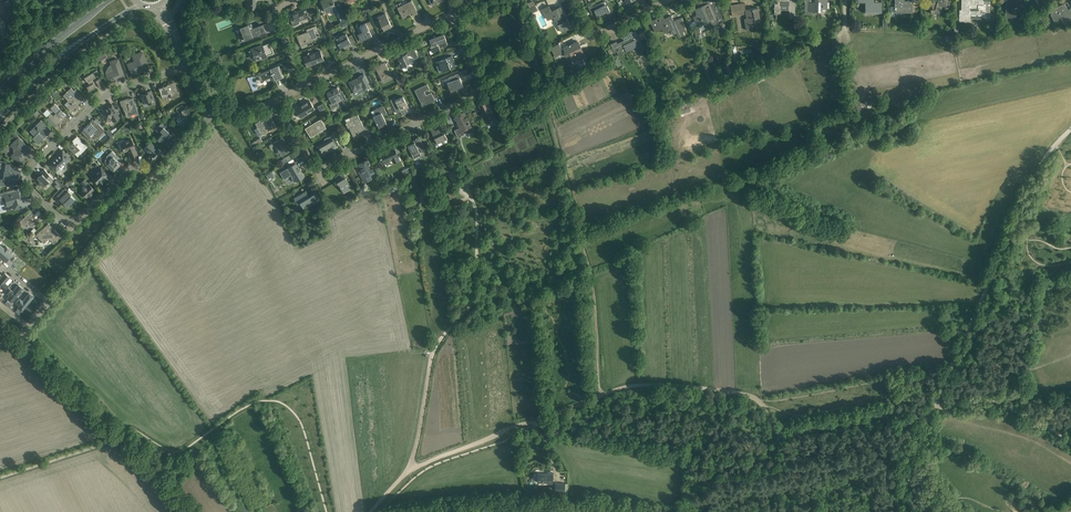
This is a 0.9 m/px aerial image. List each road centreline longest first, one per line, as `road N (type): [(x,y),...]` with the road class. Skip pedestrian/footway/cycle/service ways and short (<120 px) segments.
road 1 (unclassified): [(190,511),(25,339),(28,326),(156,179)]
road 2 (residential): [(156,179),(135,170),(68,220),(33,190),(29,175),(106,97),(188,66)]
road 3 (track): [(603,391),(669,384),(742,395),(788,430),(930,407)]
road 4 (residential): [(318,172),(477,90),(453,14)]
road 5 (track): [(414,465),(603,391)]
road 6 (track): [(588,266),(543,90)]
road 7 (track): [(934,397),(1011,234)]
road 8 (secondary): [(0,115),(82,42),(141,5)]
road 9 (track): [(844,32),(695,106)]
road 10 (unclassified): [(305,85),(453,14)]
road 11 (track): [(930,407),(989,400),(1070,441)]
road 12 (secondary): [(111,0),(0,93)]
road 13 (track): [(414,465),(432,360),(453,329)]
road 14 (track): [(603,391),(588,266)]
road 15 (track): [(1011,234),(1037,169),(1070,130)]
road 16 (residential): [(666,0),(596,32),(585,28),(572,0)]

